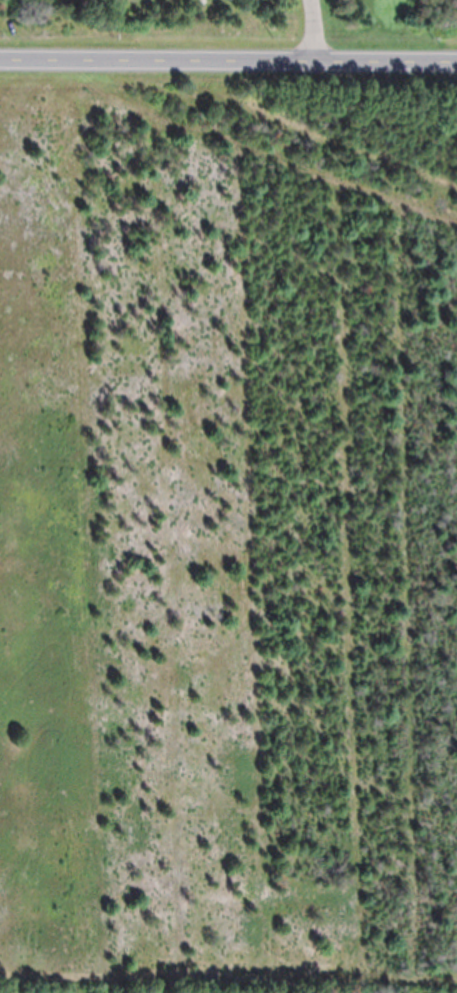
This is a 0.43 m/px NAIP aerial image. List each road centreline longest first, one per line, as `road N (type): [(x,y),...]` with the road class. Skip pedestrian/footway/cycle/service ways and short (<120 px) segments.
road 1 (residential): [(456,59),(0,51)]

